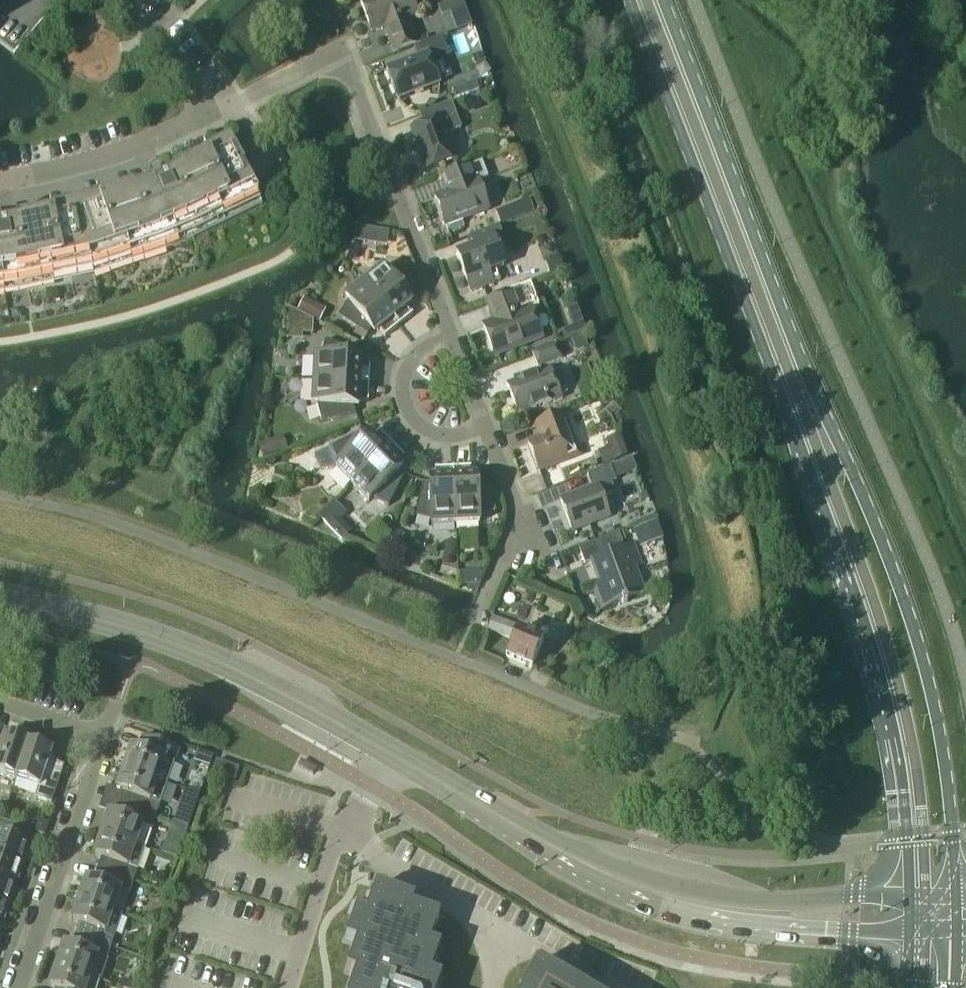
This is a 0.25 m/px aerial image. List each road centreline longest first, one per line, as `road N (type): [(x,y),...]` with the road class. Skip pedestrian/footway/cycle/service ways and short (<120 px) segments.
road 1 (secondary): [(949,896),(950,793),(915,632),(870,508),(805,411)]
road 2 (secondary): [(805,411),(818,492),(888,732),(911,894)]
road 3 (secondary): [(647,0),(805,411)]
road 4 (tertiary): [(396,756),(238,668),(144,632),(0,594)]
road 5 (residential): [(449,334),(340,49),(235,104)]
road 6 (residential): [(19,987),(103,738),(0,703)]
road 7 (residential): [(0,182),(104,157),(204,115)]
road 8 (residential): [(471,622),(519,516),(485,429)]
road 9 (tertiary): [(544,844),(622,882),(725,909)]
road 10 (tertiary): [(725,909),(827,938),(913,935)]
road 11 (residential): [(449,334),(406,365),(406,410),(441,438),(485,429)]
road 12 (tertiary): [(911,894),(856,892),(725,909)]
road 13 (tertiary): [(544,844),(396,756)]
road 14 (residential): [(204,115),(194,89),(121,0)]

